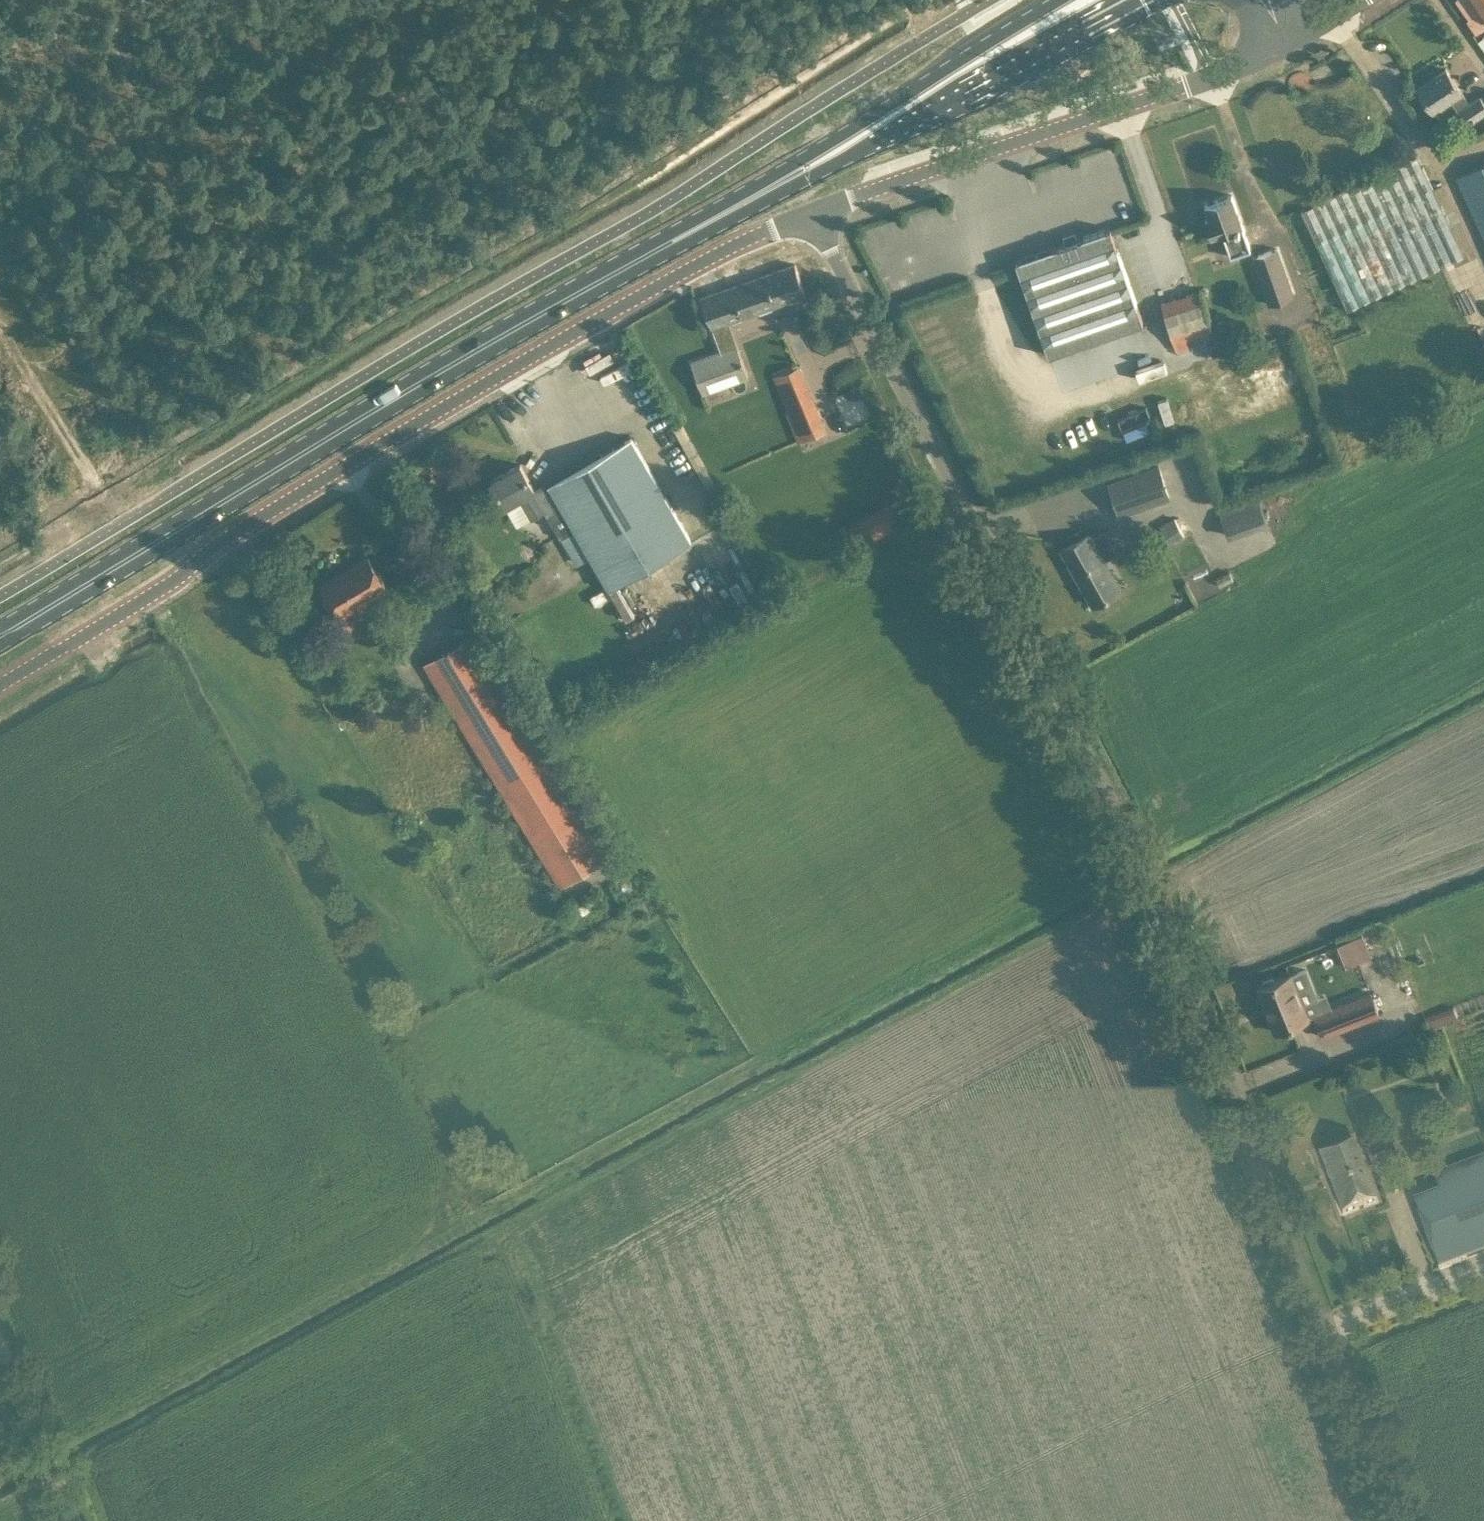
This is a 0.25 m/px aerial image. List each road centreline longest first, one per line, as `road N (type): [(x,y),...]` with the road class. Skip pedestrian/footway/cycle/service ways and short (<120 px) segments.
road 1 (unclassified): [(1397,1520),(1187,975),(962,502),(813,211)]
road 2 (unclassified): [(0,689),(138,604),(248,522),(734,241),(813,211)]
road 3 (primary): [(0,638),(460,359),(777,185)]
road 4 (unclassified): [(813,211),(1213,78),(1292,41)]
road 5 (primary): [(777,185),(820,170),(1138,0)]
road 6 (primary): [(1058,0),(806,156),(777,185)]
road 7 (track): [(135,555),(0,298)]
road 8 (unclassified): [(70,1520),(0,1351)]

